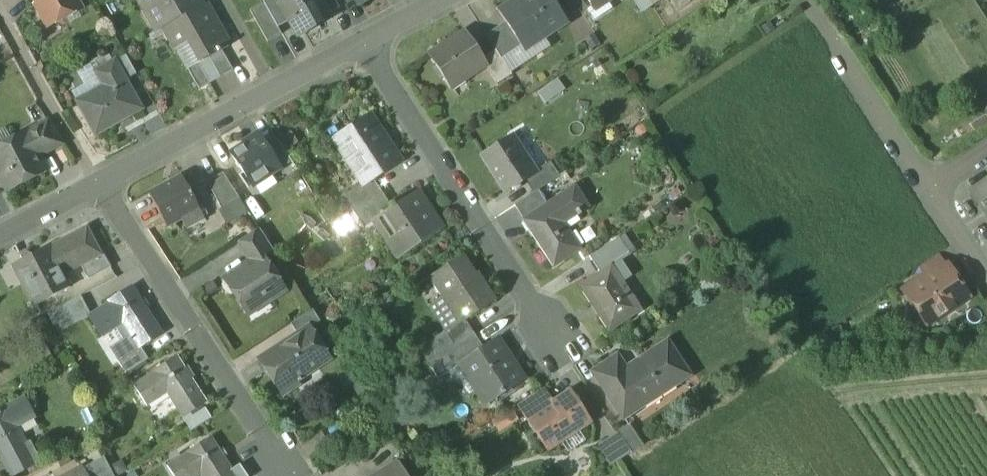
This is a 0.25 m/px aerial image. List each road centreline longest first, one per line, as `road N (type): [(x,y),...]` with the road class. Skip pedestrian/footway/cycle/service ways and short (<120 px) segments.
road 1 (residential): [(359,45),(569,361)]
road 2 (residential): [(99,181),(282,467)]
road 3 (residential): [(807,0),(928,188)]
road 4 (residential): [(275,88),(99,181)]
road 5 (unclassified): [(99,181),(0,14)]

